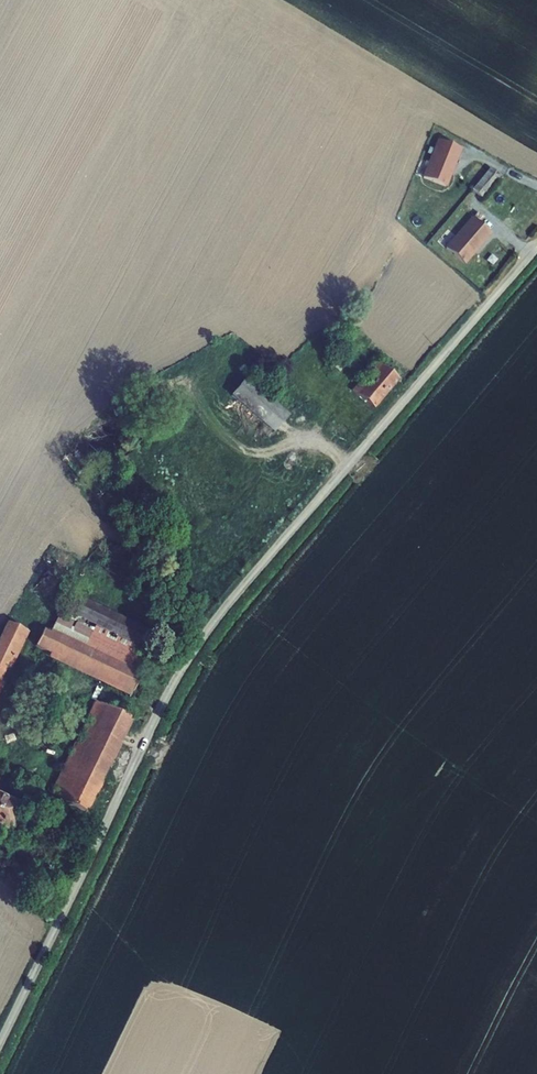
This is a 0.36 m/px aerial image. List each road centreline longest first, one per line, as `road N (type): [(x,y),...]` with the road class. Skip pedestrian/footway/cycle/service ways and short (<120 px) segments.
road 1 (unclassified): [(0,1044),(196,646),(536,247)]

